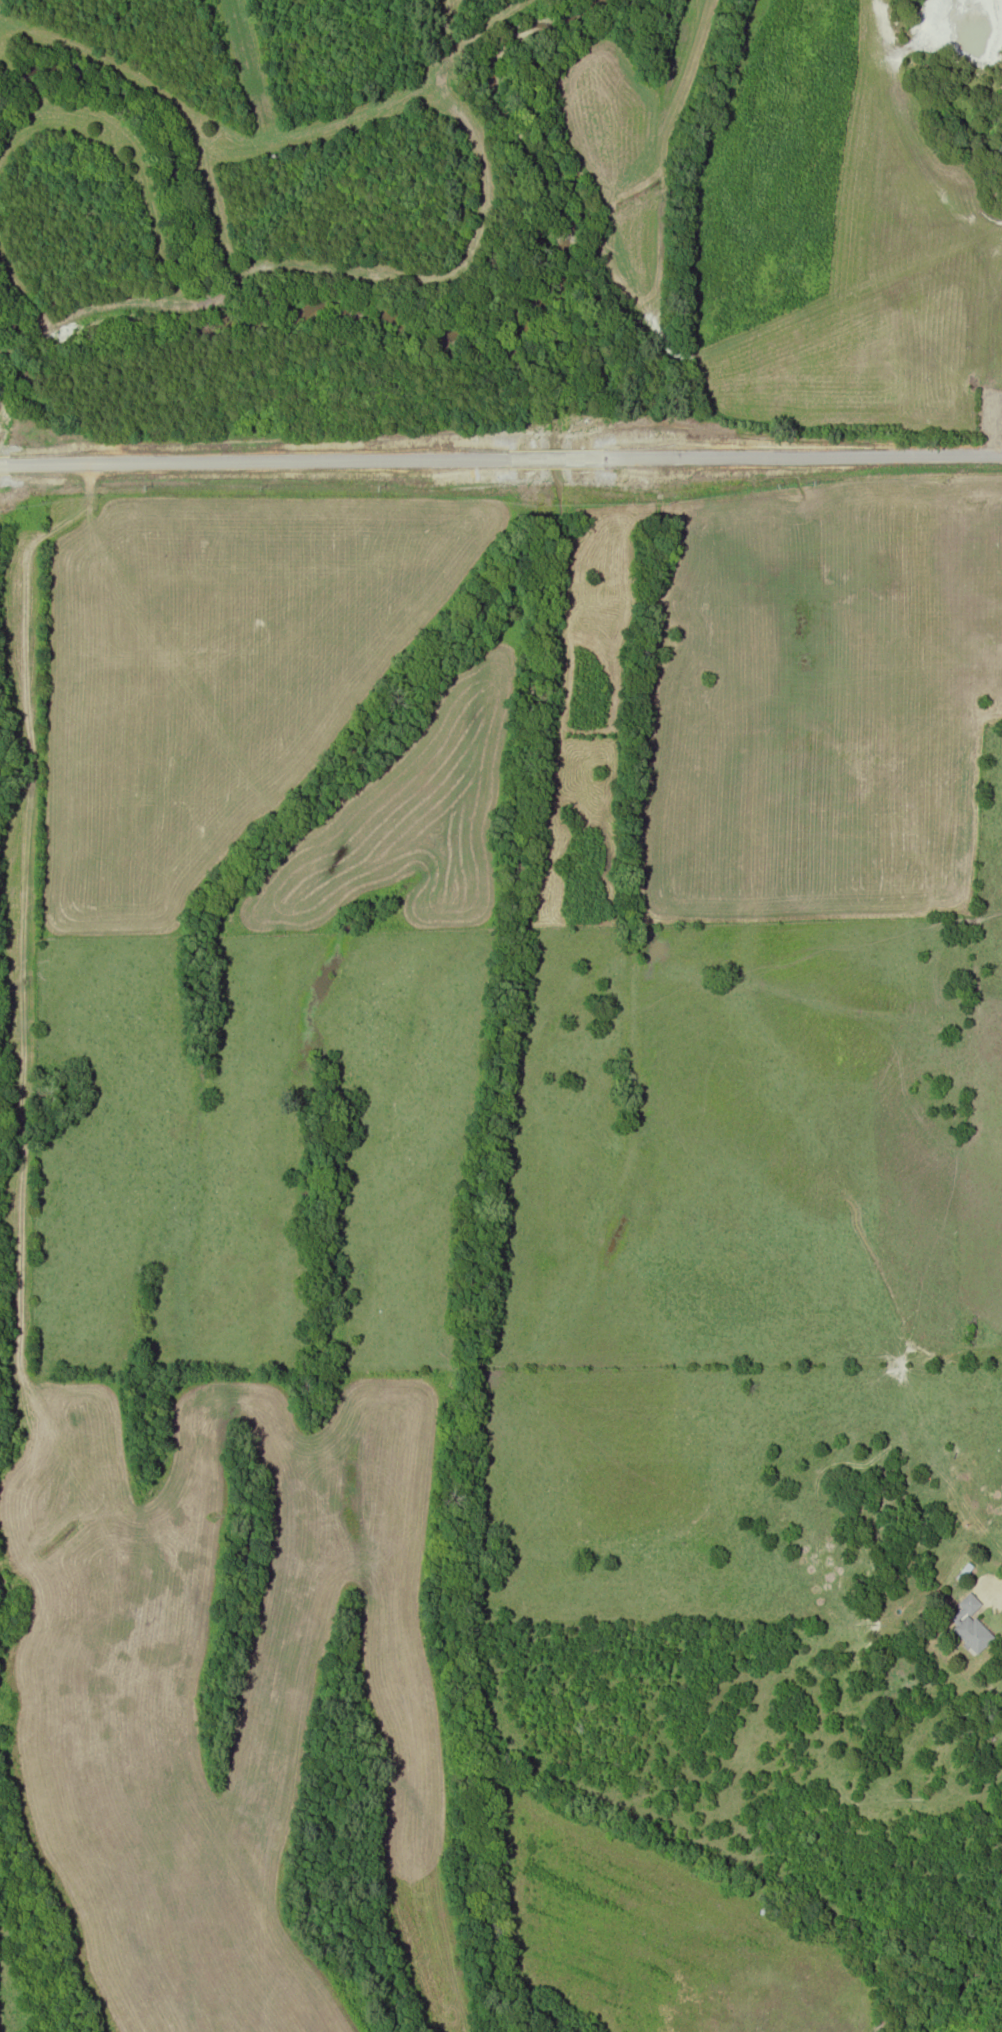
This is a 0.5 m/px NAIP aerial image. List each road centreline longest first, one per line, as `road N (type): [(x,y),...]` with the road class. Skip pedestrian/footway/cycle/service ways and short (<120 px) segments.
road 1 (residential): [(1001,451),(50,457)]

